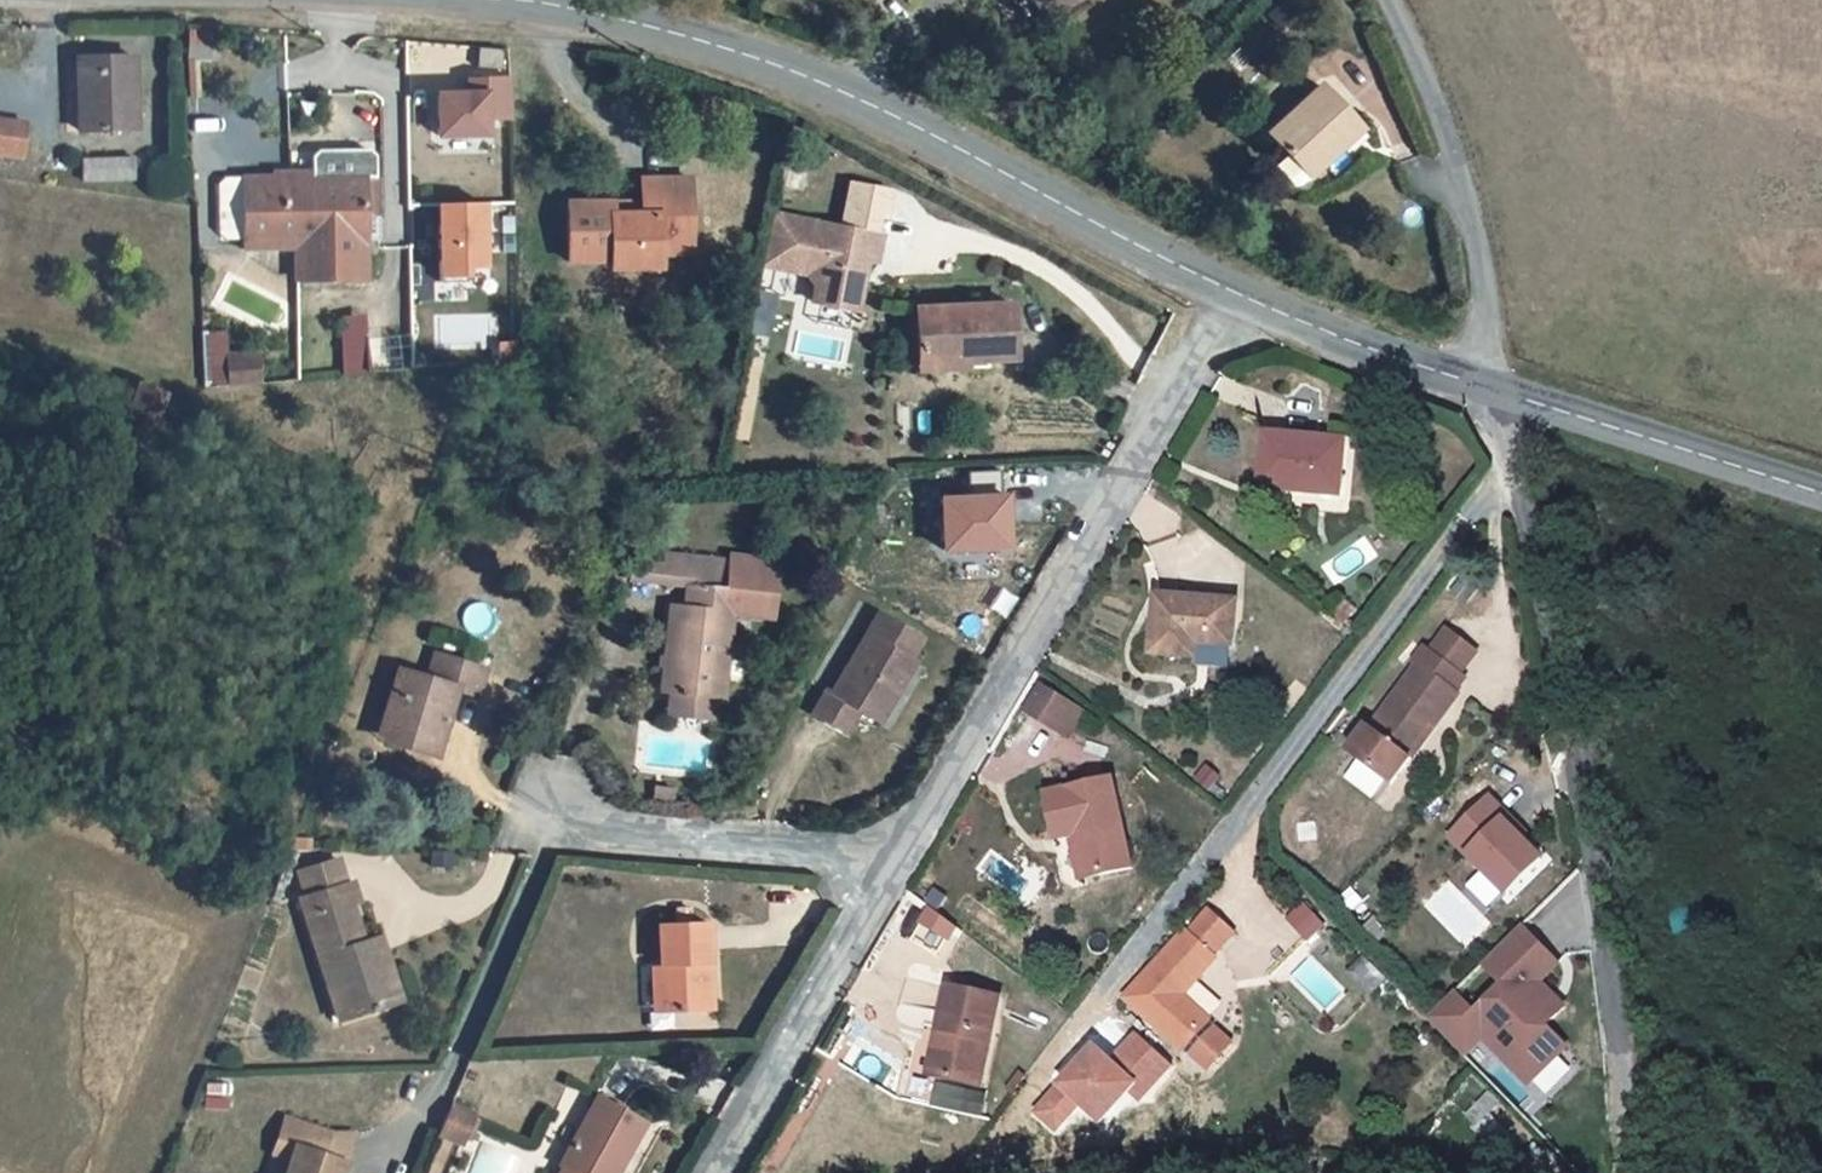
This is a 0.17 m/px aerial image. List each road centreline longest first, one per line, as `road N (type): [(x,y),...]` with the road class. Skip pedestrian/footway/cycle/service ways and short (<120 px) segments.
road 1 (residential): [(1639,1172),(1571,749),(1489,386)]
road 2 (secondary): [(517,0),(637,22),(864,99),(1232,290)]
road 3 (residential): [(1232,290),(995,715),(888,883)]
road 4 (residential): [(1489,386),(1481,270),(1461,185),(1388,0)]
road 5 (residential): [(888,883),(833,856),(539,827)]
road 6 (secondary): [(1489,386),(1821,495)]
road 7 (residential): [(888,883),(769,1104),(722,1172)]
road 8 (secondary): [(1232,290),(1370,350),(1489,386)]

